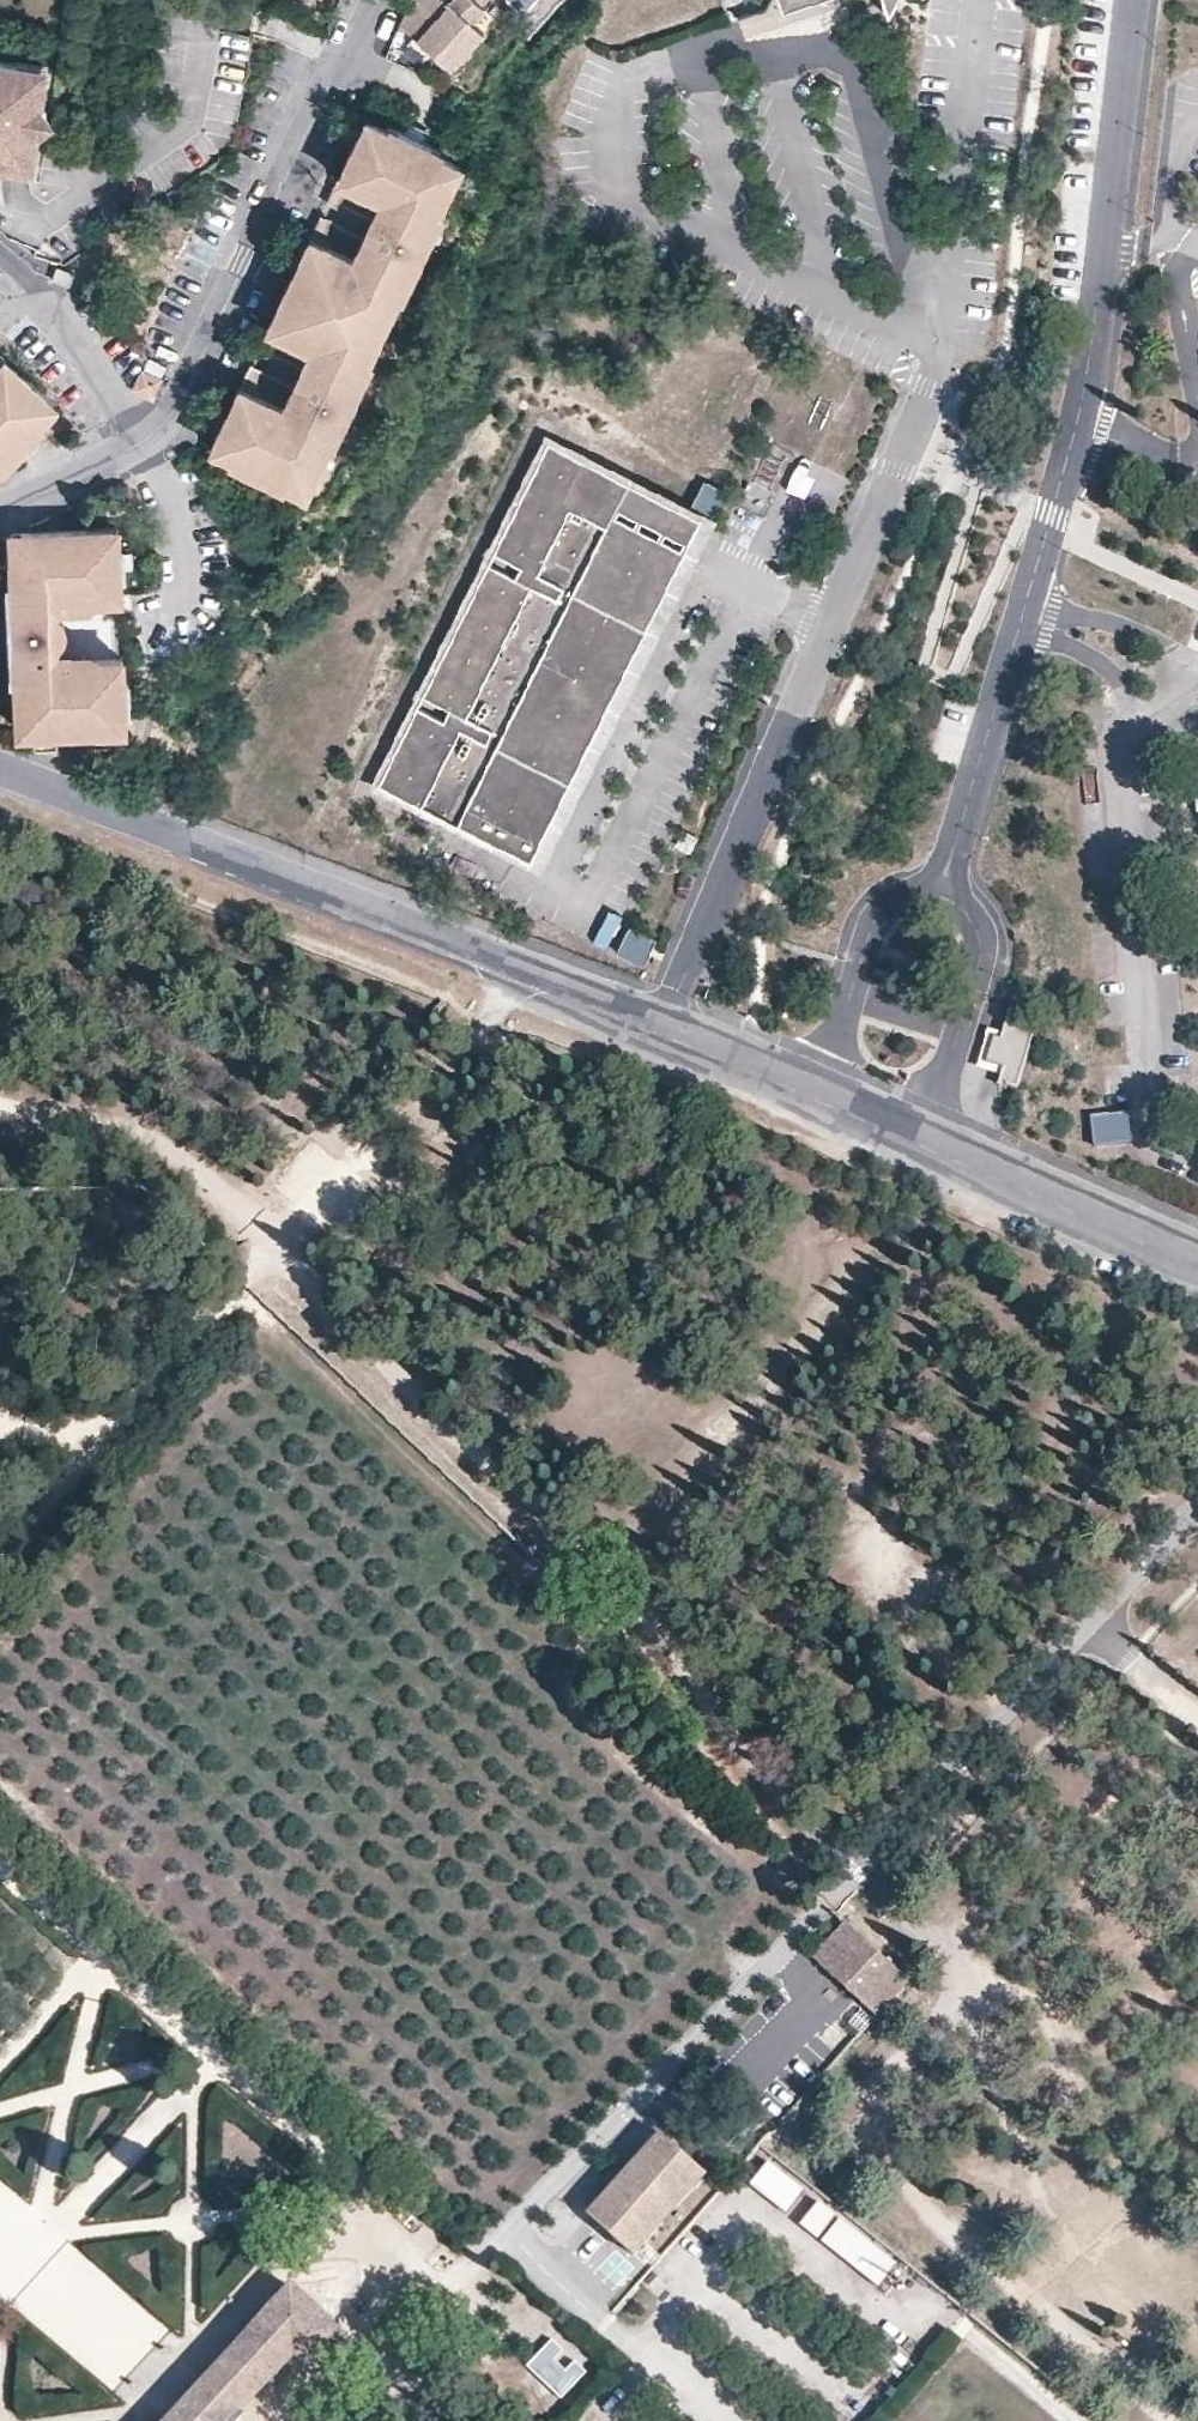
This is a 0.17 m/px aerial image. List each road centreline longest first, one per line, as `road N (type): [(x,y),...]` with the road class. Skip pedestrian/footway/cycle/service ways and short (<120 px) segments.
road 1 (residential): [(0,771),(312,897),(662,1022)]
road 2 (residential): [(662,1022),(1197,1262)]
road 3 (residential): [(145,439),(162,424),(333,61),(379,0)]
road 4 (track): [(753,2200),(915,2310),(954,2322),(1074,2420)]
road 5 (residential): [(792,709),(662,1022)]
road 6 (residential): [(0,268),(70,338),(145,439)]
road 7 (residential): [(0,510),(145,439)]

